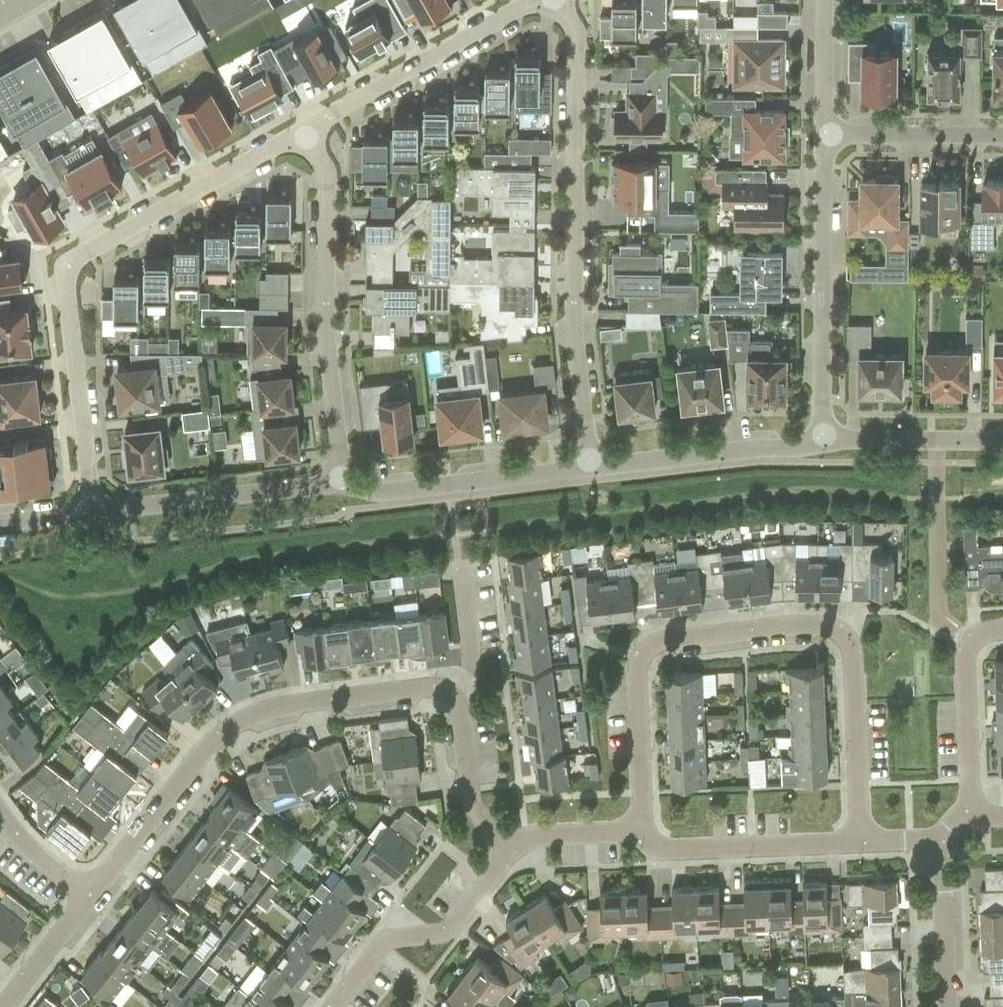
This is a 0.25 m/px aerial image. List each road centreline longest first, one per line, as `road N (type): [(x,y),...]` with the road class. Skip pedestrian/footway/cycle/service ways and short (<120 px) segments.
road 1 (residential): [(860,845),(852,652),(828,631),(663,645),(641,658),(636,831)]
road 2 (residential): [(93,513),(65,281),(74,263),(302,134)]
road 3 (residential): [(552,0),(574,36),(573,312),(589,464)]
road 4 (residential): [(447,691),(278,709),(234,726),(92,889)]
road 5 (residential): [(341,480),(325,330),(325,174),(302,134)]
road 6 (residential): [(823,438),(822,138)]
road 7 (residential): [(302,134),(543,0)]
road 8 (residential): [(589,464),(381,494),(341,480)]
road 9 (residential): [(341,480),(93,513)]
road 10 (residential): [(335,1006),(385,943),(456,924),(490,884),(506,844)]
road 11 (residential): [(823,438),(589,464)]
road 12 (residential): [(636,831),(660,851),(860,845)]
road 13 (residential): [(1002,635),(978,639),(966,664),(969,814)]
road 14 (residential): [(1002,139),(822,138)]
road 15 (residential): [(1002,446),(823,438)]
road 16 (residential): [(506,844),(474,811),(459,712),(447,691)]
road 17 (residential): [(941,839),(946,1006)]
road 18 (residential): [(92,889),(3,1006)]
road 19 (residential): [(822,138),(822,0)]
road 20 (residential): [(447,691),(470,669),(458,564)]
road 21 (residential): [(506,844),(636,831)]

